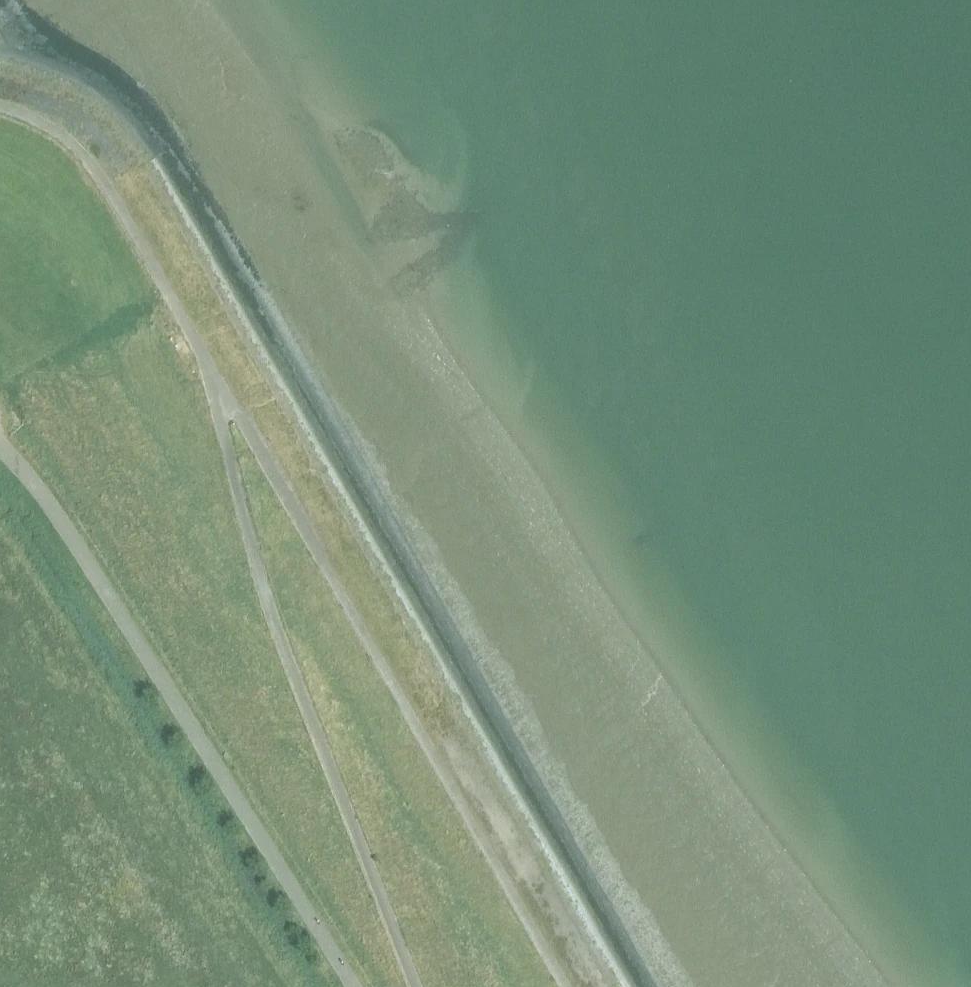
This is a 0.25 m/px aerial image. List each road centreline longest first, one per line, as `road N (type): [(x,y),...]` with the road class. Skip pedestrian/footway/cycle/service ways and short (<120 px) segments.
road 1 (unclassified): [(354,986),(58,519),(0,447)]

